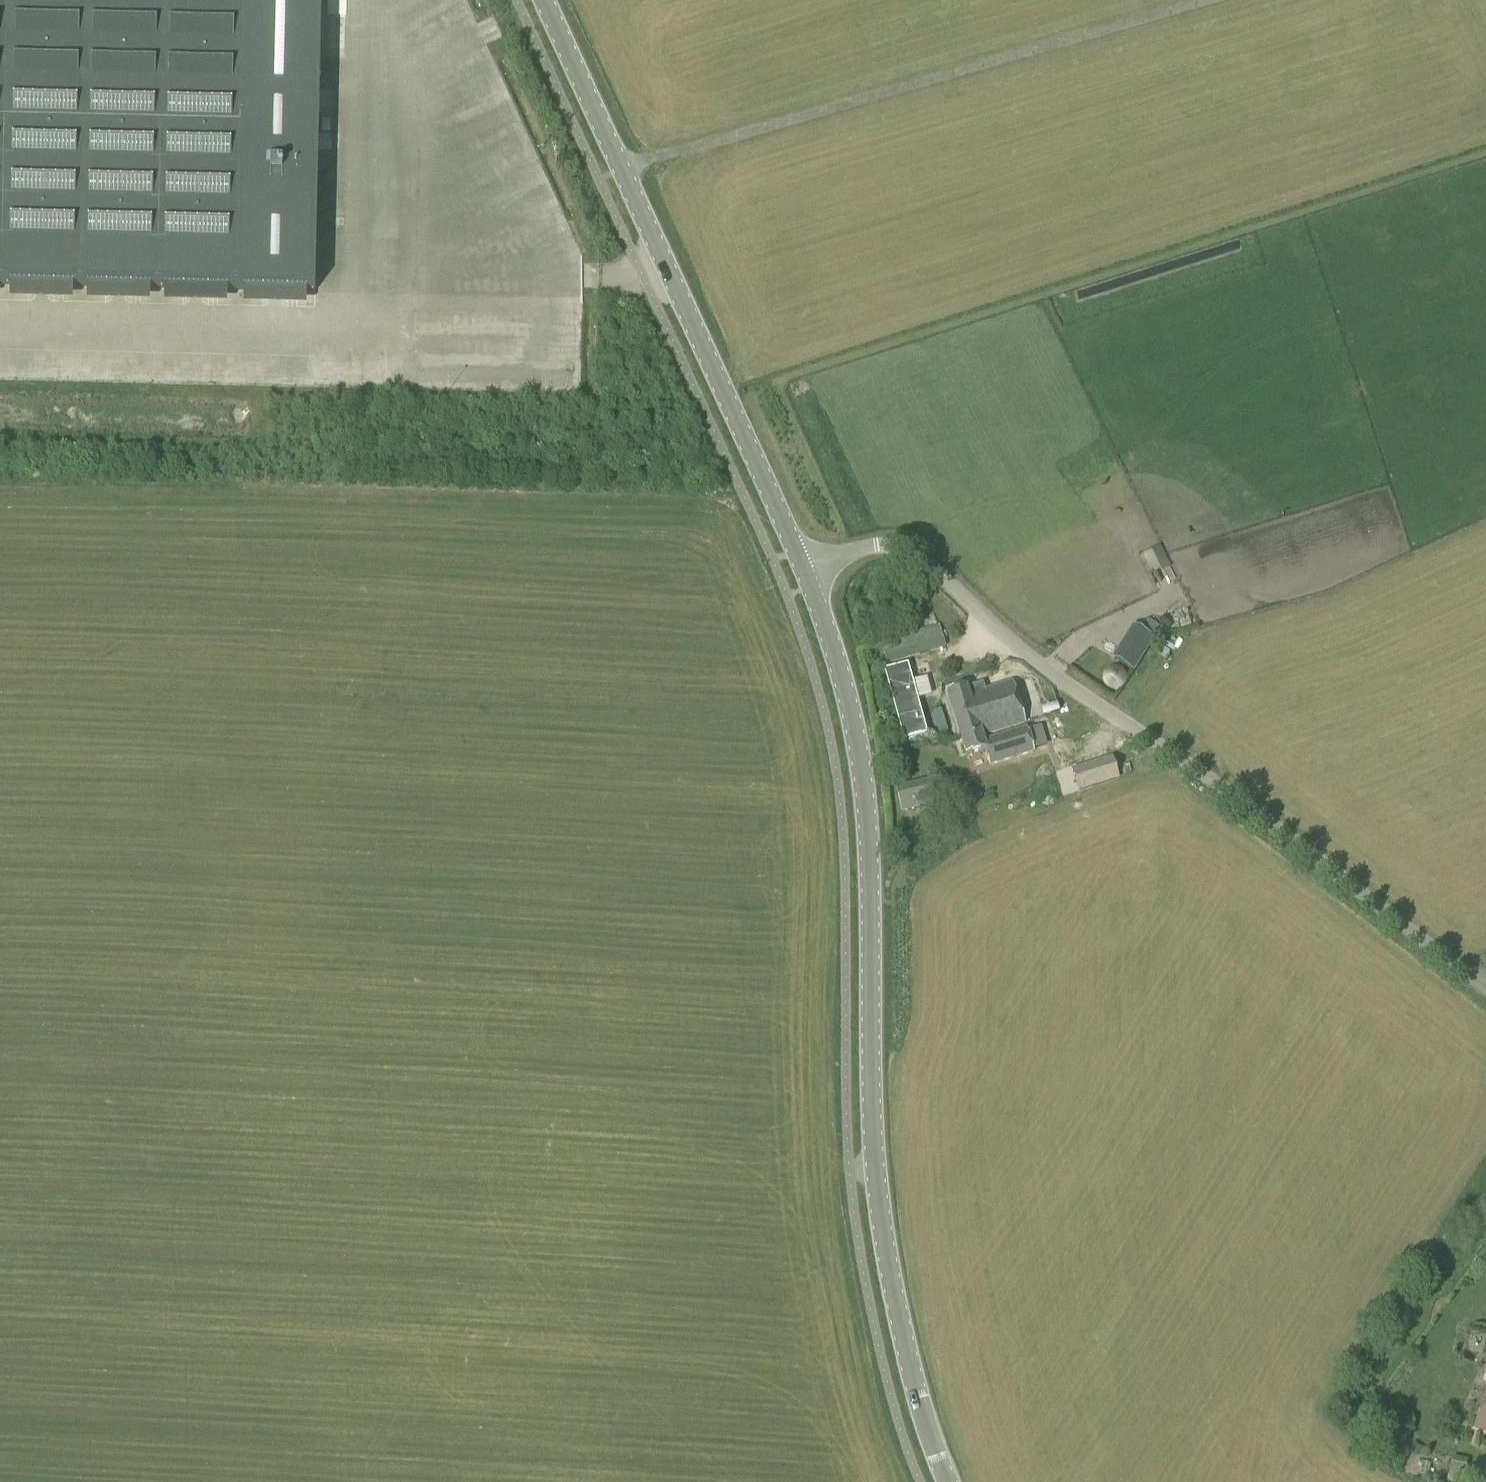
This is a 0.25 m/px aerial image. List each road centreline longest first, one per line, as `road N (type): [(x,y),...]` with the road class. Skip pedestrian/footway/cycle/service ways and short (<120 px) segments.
road 1 (tertiary): [(949,1481),(894,1309),(873,1173),(868,821),(859,750),(803,571)]
road 2 (unclassified): [(1485,991),(1302,847),(1057,680),(907,550),(863,550),(803,571)]
road 3 (tertiary): [(803,571),(544,0)]

